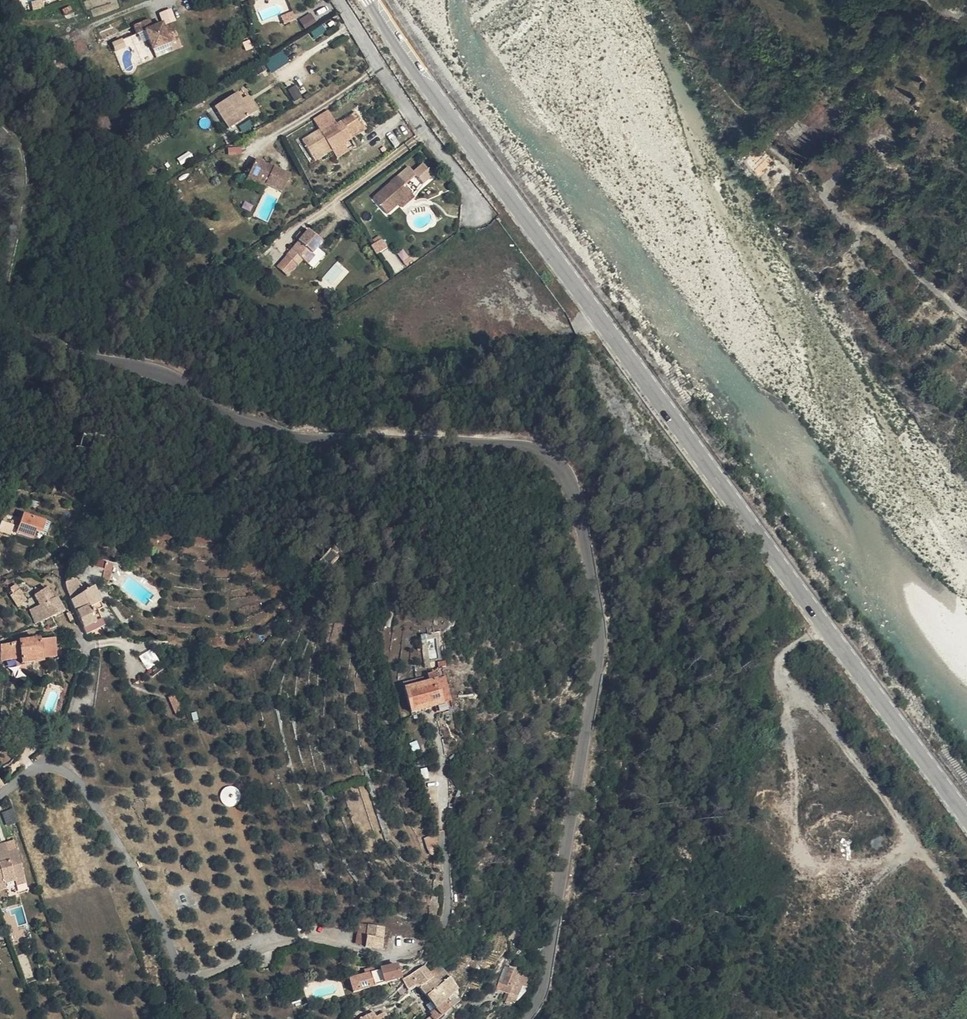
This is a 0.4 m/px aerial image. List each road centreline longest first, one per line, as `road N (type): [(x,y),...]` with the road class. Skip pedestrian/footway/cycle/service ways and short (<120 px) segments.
road 1 (tertiary): [(0,249),(6,315),(32,344),(162,369),(271,430),(441,430),(509,438),(552,457),(584,513),(599,685),(545,988),(527,1018)]
road 2 (tertiary): [(966,817),(506,194),(374,0)]
road 3 (unclassified): [(0,798),(47,765),(81,783),(130,858),(187,980)]
road 4 (track): [(824,626),(793,642),(799,667),(926,850)]
road 5 (residential): [(187,980),(295,938),(407,951)]

